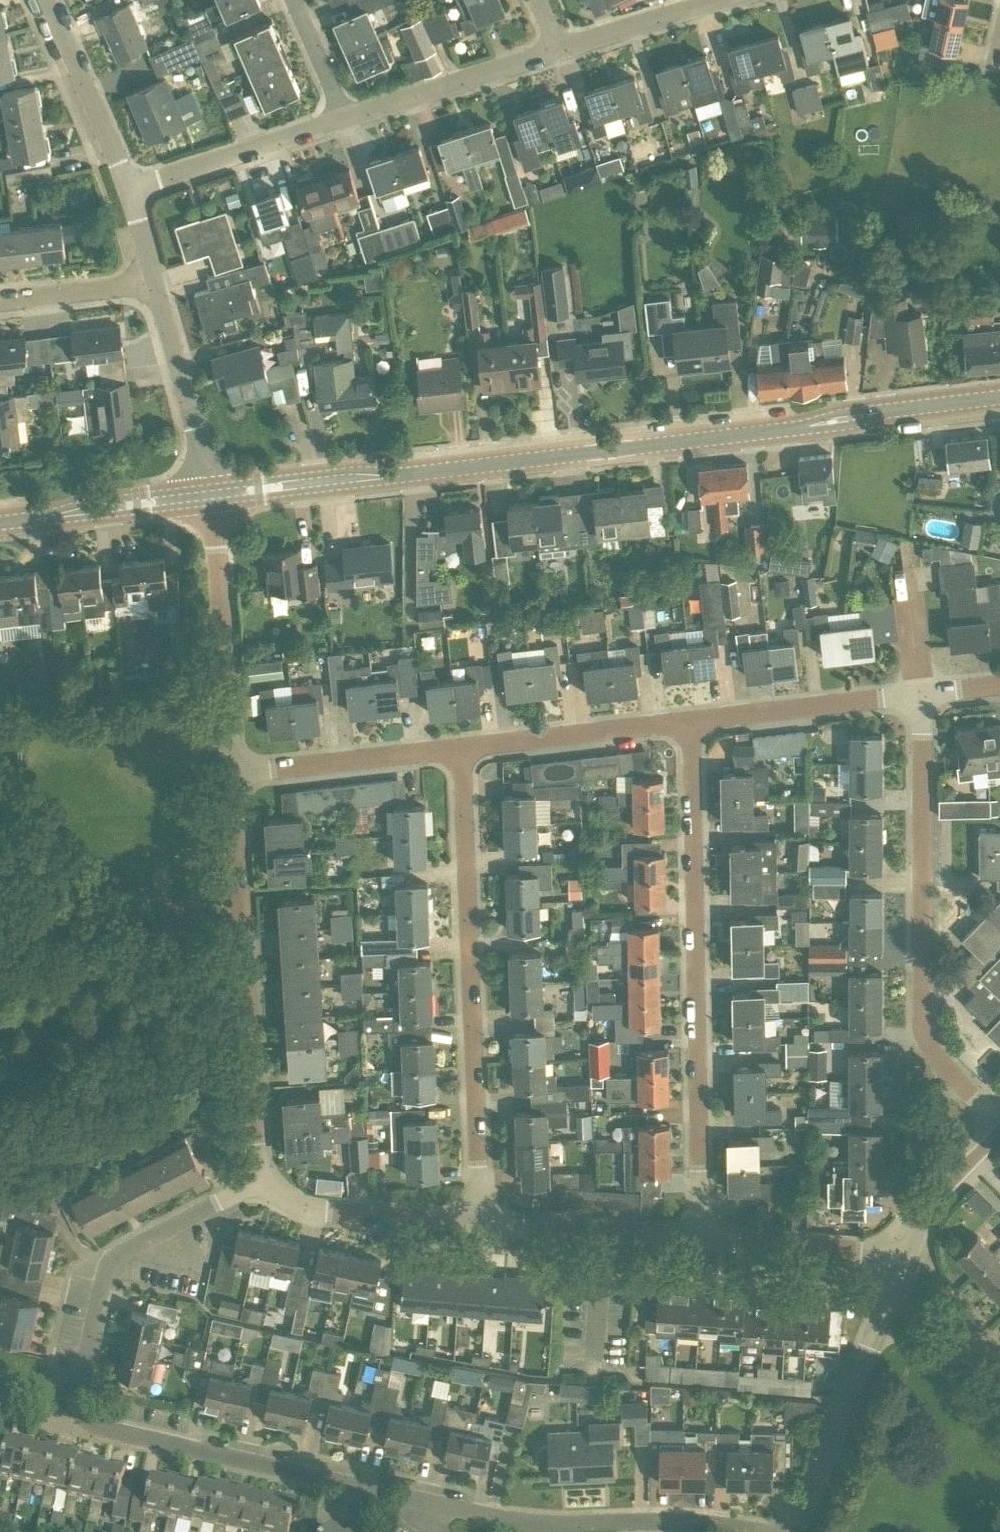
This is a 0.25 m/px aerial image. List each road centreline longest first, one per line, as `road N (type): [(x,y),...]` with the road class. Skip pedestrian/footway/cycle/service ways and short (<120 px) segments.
road 1 (unclassified): [(211,498),(999,396)]
road 2 (residential): [(702,1241),(691,724)]
road 3 (residential): [(480,1223),(461,750)]
road 4 (residential): [(999,1125),(935,1055),(924,1029),(923,697)]
road 5 (residential): [(259,1187),(229,776)]
road 6 (residential): [(424,1502),(74,1425),(78,1403)]
road 7 (residential): [(78,1403),(106,1272),(126,1249),(259,1187)]
road 8 (residential): [(229,776),(211,498)]
road 9 (unclassified): [(785,1531),(798,1520),(870,1348),(893,1326)]
road 10 (residential): [(923,697),(691,724)]
road 11 (residential): [(461,750),(229,776)]
road 12 (residential): [(691,724),(461,750)]
road 13 (residential): [(129,189),(345,117)]
road 14 (residential): [(480,1223),(304,1211),(259,1187)]
road 15 (residential): [(702,1241),(480,1223)]
road 16 (residential): [(345,117),(556,49)]
road 17 (residential): [(211,498),(154,285)]
road 18 (unclassified): [(0,521),(211,498)]
road 19 (residential): [(129,189),(48,0)]
road 20 (residential): [(758,1531),(682,1520),(555,1525)]
road 21 (residential): [(905,1258),(702,1241)]
road 22 (residential): [(556,49),(719,0)]
road 23 (unclassified): [(905,1258),(942,1192),(999,1131)]
road 24 (residential): [(0,303),(154,285)]
road 25 (residential): [(555,1525),(424,1502)]
road 26 (residential): [(345,117),(294,0)]

